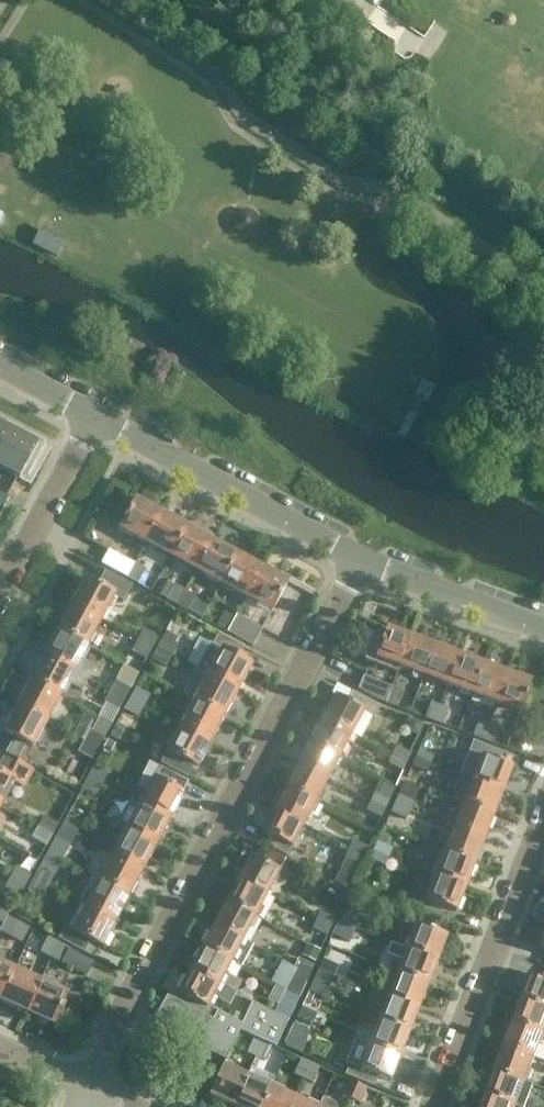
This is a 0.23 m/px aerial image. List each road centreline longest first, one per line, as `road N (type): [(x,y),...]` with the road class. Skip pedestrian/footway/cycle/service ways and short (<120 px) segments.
road 1 (residential): [(82,1083),(361,564)]
road 2 (residential): [(435,1106),(543,820)]
road 3 (secondary): [(361,564),(97,423)]
road 4 (secondary): [(543,631),(361,564)]
road 5 (residential): [(19,571),(97,423)]

